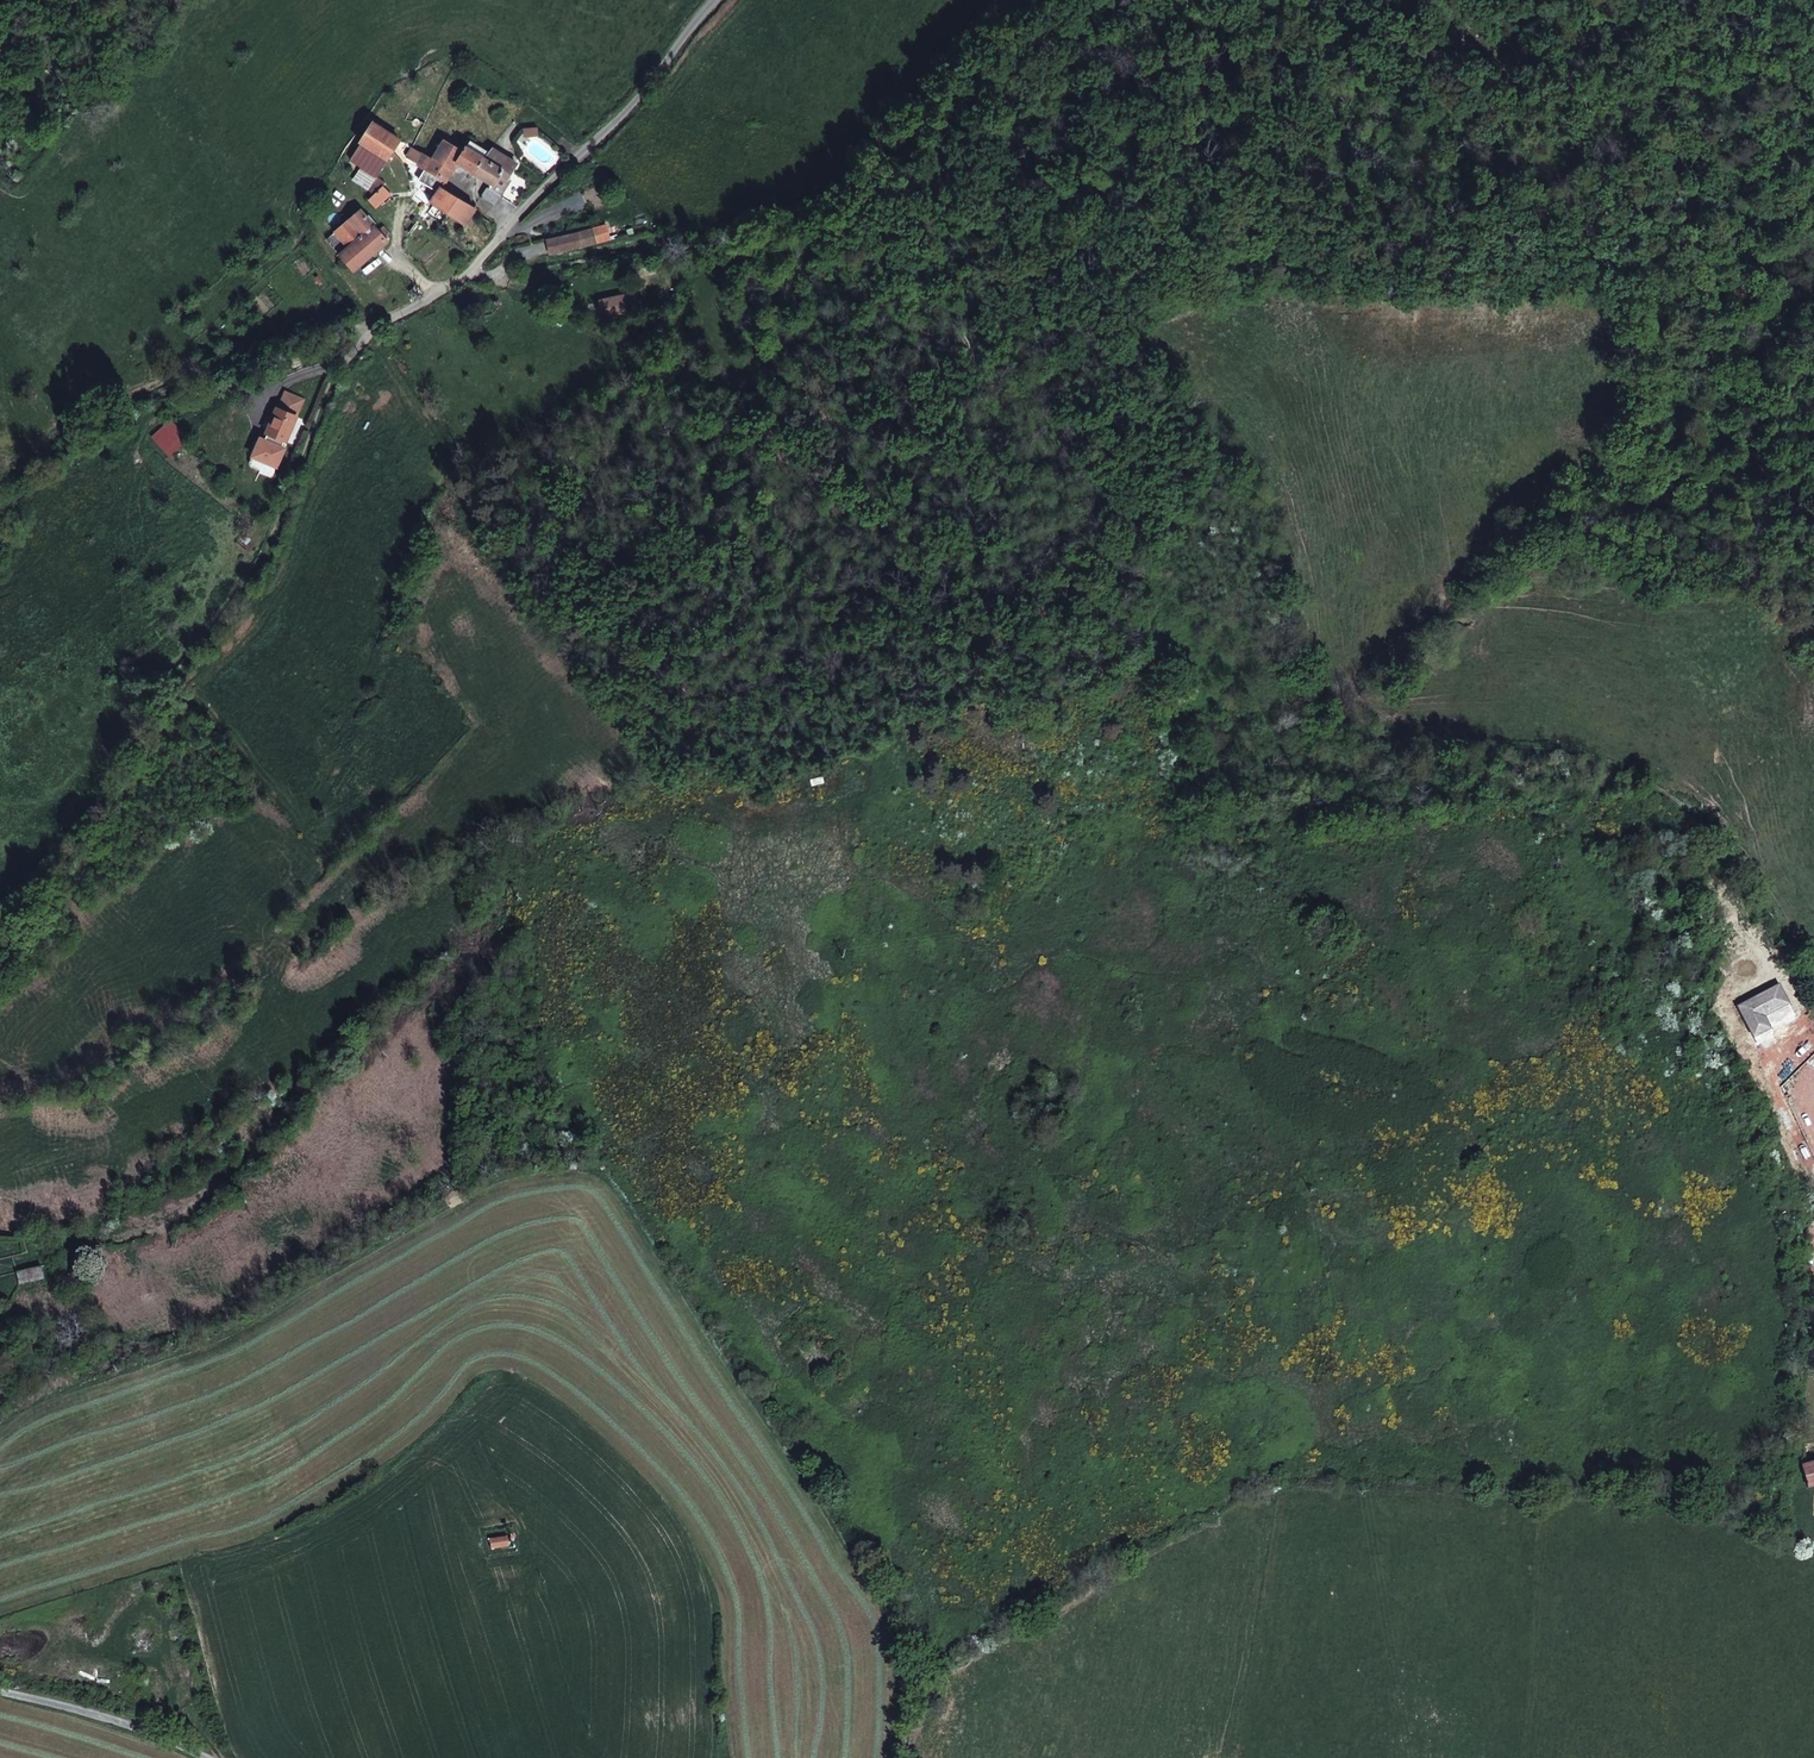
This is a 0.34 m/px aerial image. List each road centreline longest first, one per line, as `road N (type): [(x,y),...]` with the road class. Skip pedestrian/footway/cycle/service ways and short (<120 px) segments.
road 1 (unclassified): [(714,0),(632,111),(539,189),(464,278),(401,313),(338,363)]
road 2 (track): [(209,1757),(118,1719),(0,1692)]

